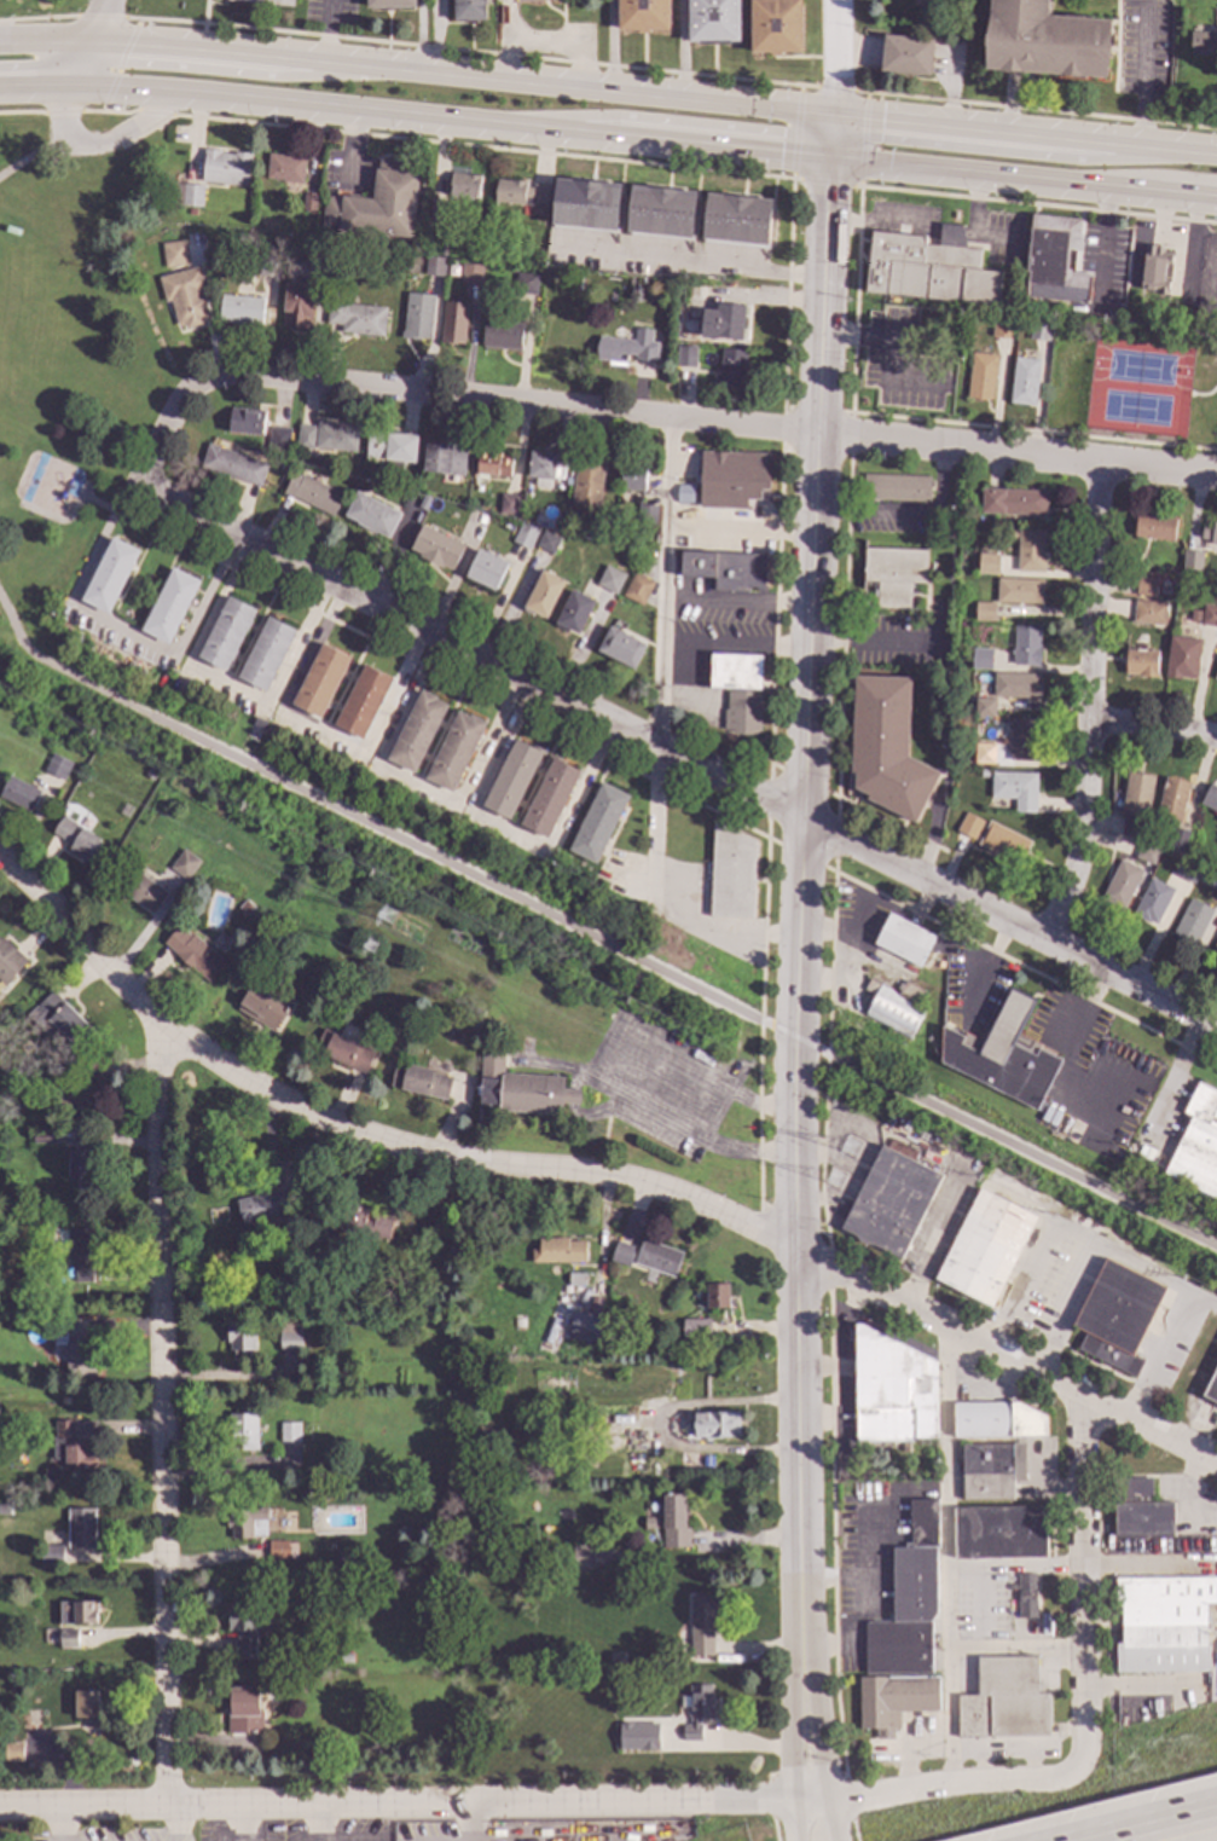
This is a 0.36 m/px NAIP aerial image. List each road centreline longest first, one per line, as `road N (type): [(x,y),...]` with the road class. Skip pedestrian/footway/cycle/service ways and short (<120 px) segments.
road 1 (tertiary): [(807,1795),(793,1037),(833,157)]
road 2 (residential): [(1216,1457),(792,1245),(651,1185),(412,1153),(311,1117),(157,1030),(0,858)]
road 3 (residential): [(1216,1025),(135,487)]
road 4 (residential): [(1062,1773),(807,1795),(0,1806)]
road 5 (residential): [(1216,472),(216,376)]
road 6 (residential): [(168,1805),(157,1030)]
road 7 (primary): [(66,86),(833,157)]
road 8 (primary): [(835,115),(88,39)]
road 9 (residential): [(1045,938),(1084,824),(1099,461)]
road 10 (residential): [(1062,1773),(1084,1752),(1088,1720),(1082,1391)]
road 11 (primary): [(833,157),(1216,198)]
road 12 (primary): [(1216,155),(835,115)]
road 13 (primary): [(1180,151),(1084,161),(868,139),(833,157)]
road 14 (primary): [(500,125),(618,115),(800,137),(835,115)]
road 15 (residential): [(135,487),(166,424),(216,376)]
road 16 (motorway): [(1216,1809),(1082,1840)]
road 17 (residential): [(1216,737),(1090,722)]

